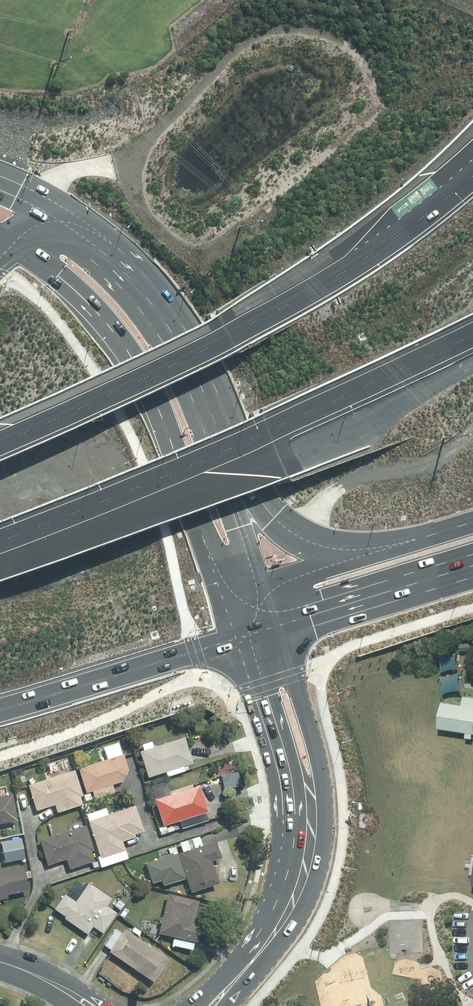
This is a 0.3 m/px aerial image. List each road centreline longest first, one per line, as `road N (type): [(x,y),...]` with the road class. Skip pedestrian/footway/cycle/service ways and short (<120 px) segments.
road 1 (motorway): [(0,437),(345,273),(472,176)]
road 2 (motorway): [(472,334),(0,545)]
road 3 (secondary): [(245,642),(160,414),(130,355),(73,289),(12,246)]
road 4 (primary): [(64,217),(135,281),(181,348),(233,489)]
road 5 (motorway): [(245,642),(0,710)]
road 6 (primary): [(472,568),(279,631)]
road 7 (secondary): [(279,631),(313,749),(312,813)]
road 8 (secondary): [(312,813),(245,642)]
road 9 (secondary): [(312,813),(299,890),(246,968)]
road 10 (primary): [(233,489),(304,540),(361,556)]

